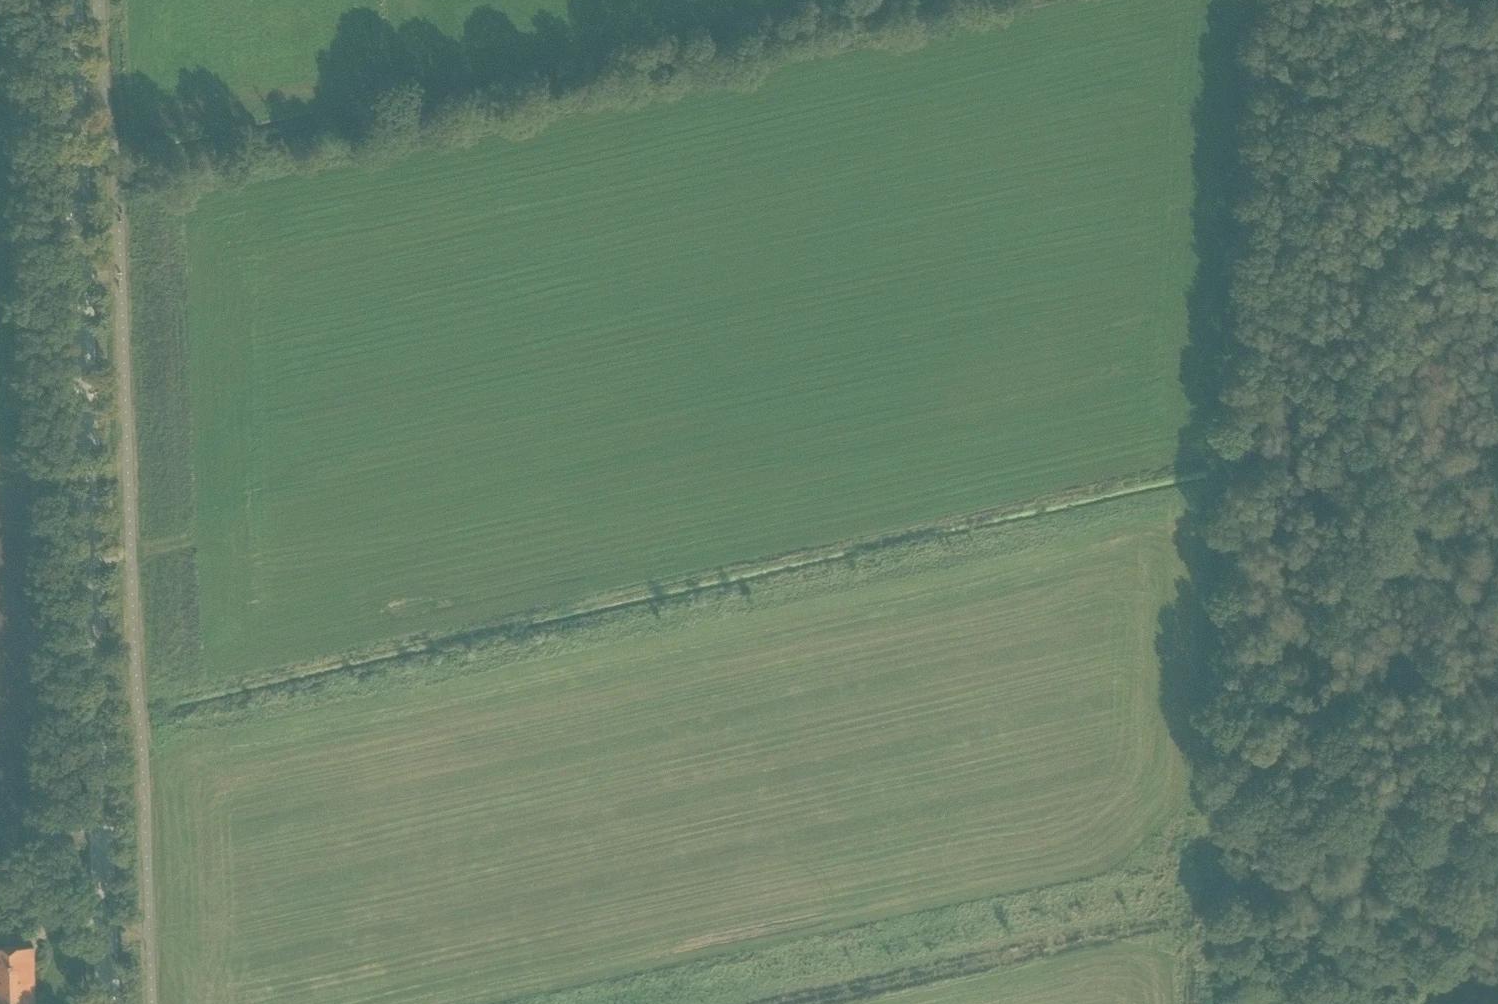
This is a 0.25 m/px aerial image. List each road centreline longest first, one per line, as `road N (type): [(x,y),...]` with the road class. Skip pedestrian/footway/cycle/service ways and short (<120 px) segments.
road 1 (tertiary): [(104,1003),(73,0)]

